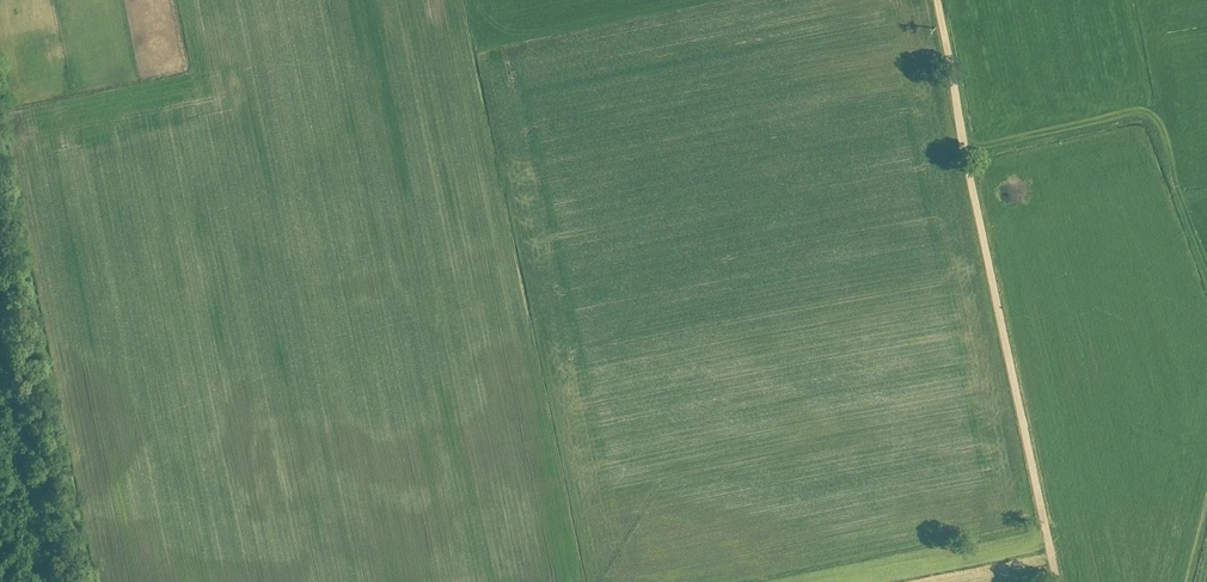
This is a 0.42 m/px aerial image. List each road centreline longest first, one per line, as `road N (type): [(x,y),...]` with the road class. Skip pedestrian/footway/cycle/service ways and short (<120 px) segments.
road 1 (track): [(1054,581),(933,0)]
road 2 (track): [(72,581),(0,214)]

